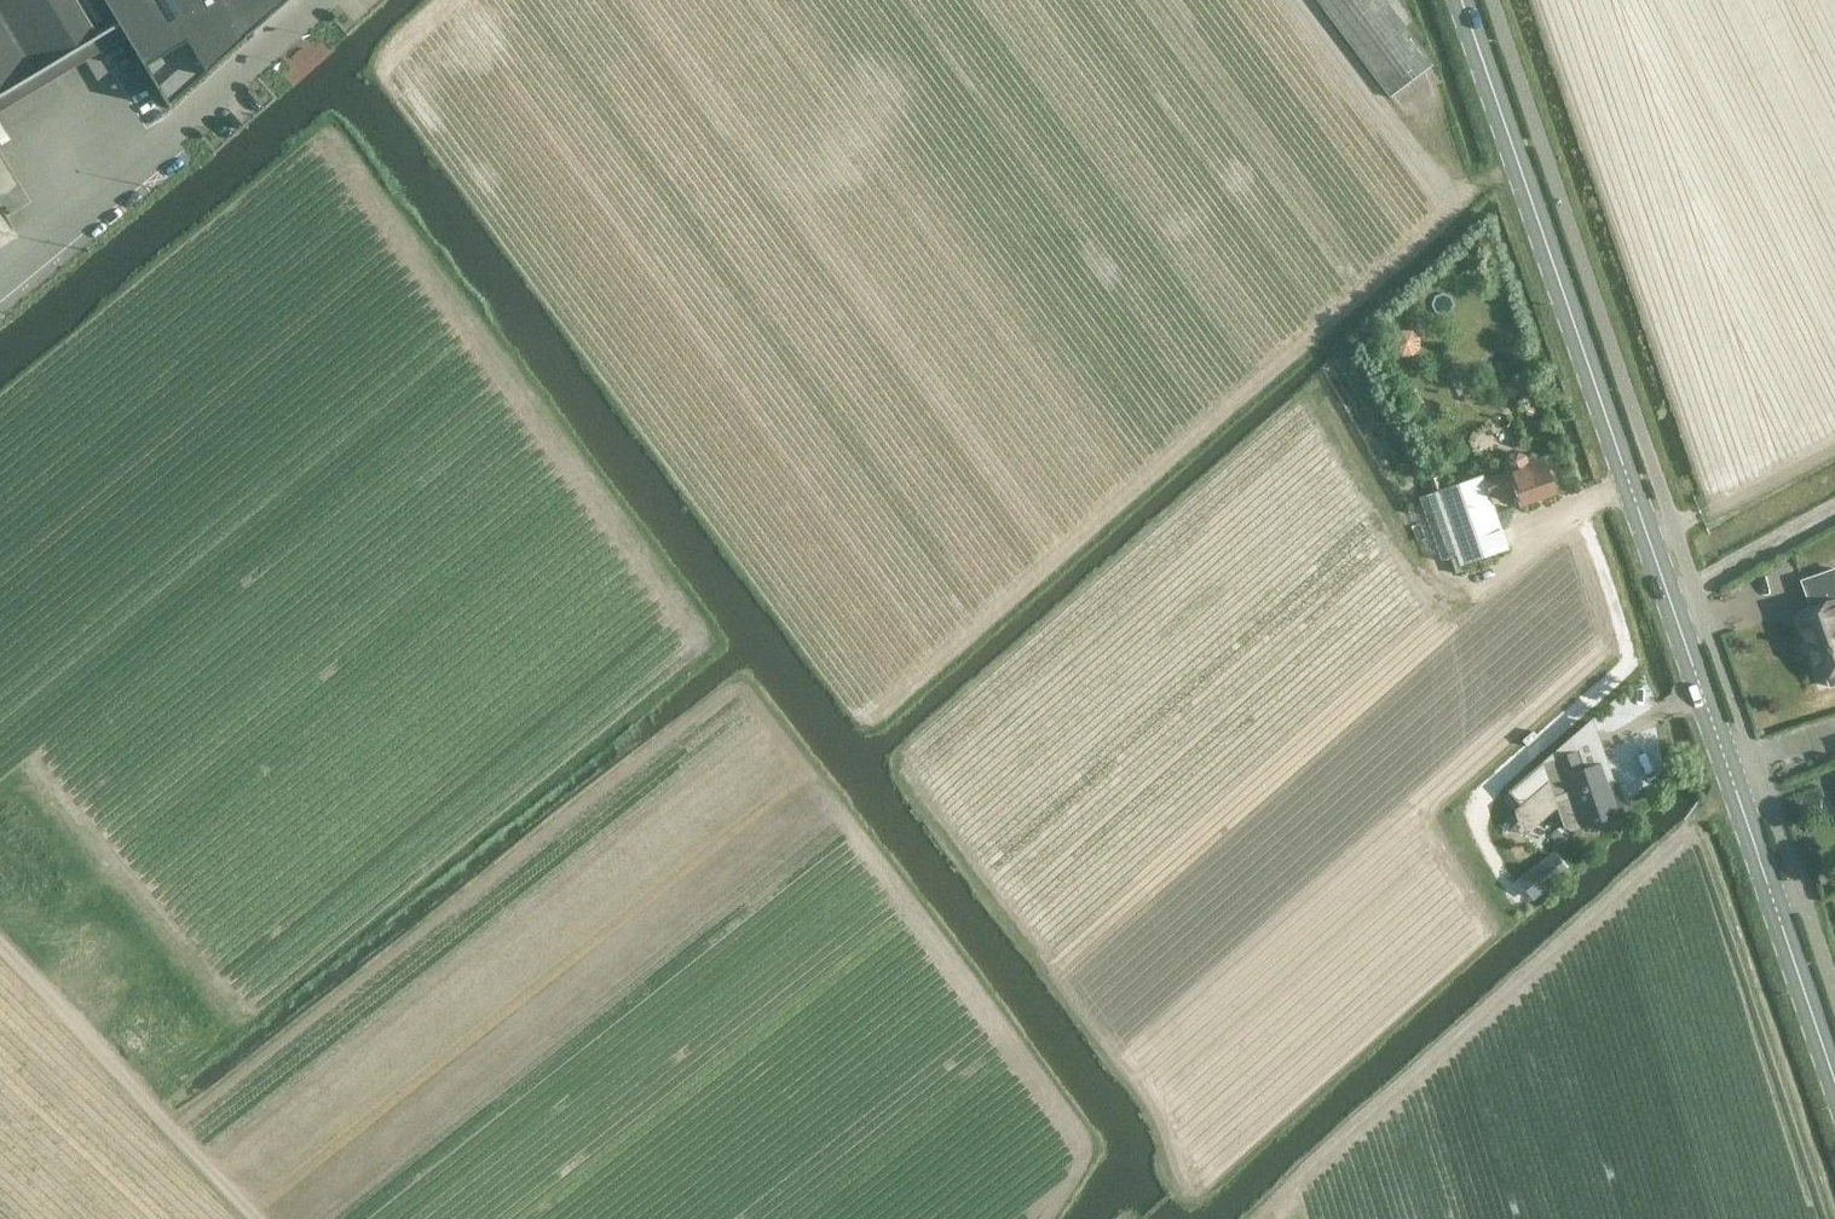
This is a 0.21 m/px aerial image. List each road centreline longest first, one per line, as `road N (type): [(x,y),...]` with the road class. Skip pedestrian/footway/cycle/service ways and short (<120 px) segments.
road 1 (secondary): [(1834,1082),(1458,0)]
road 2 (track): [(255,1218),(0,953)]

